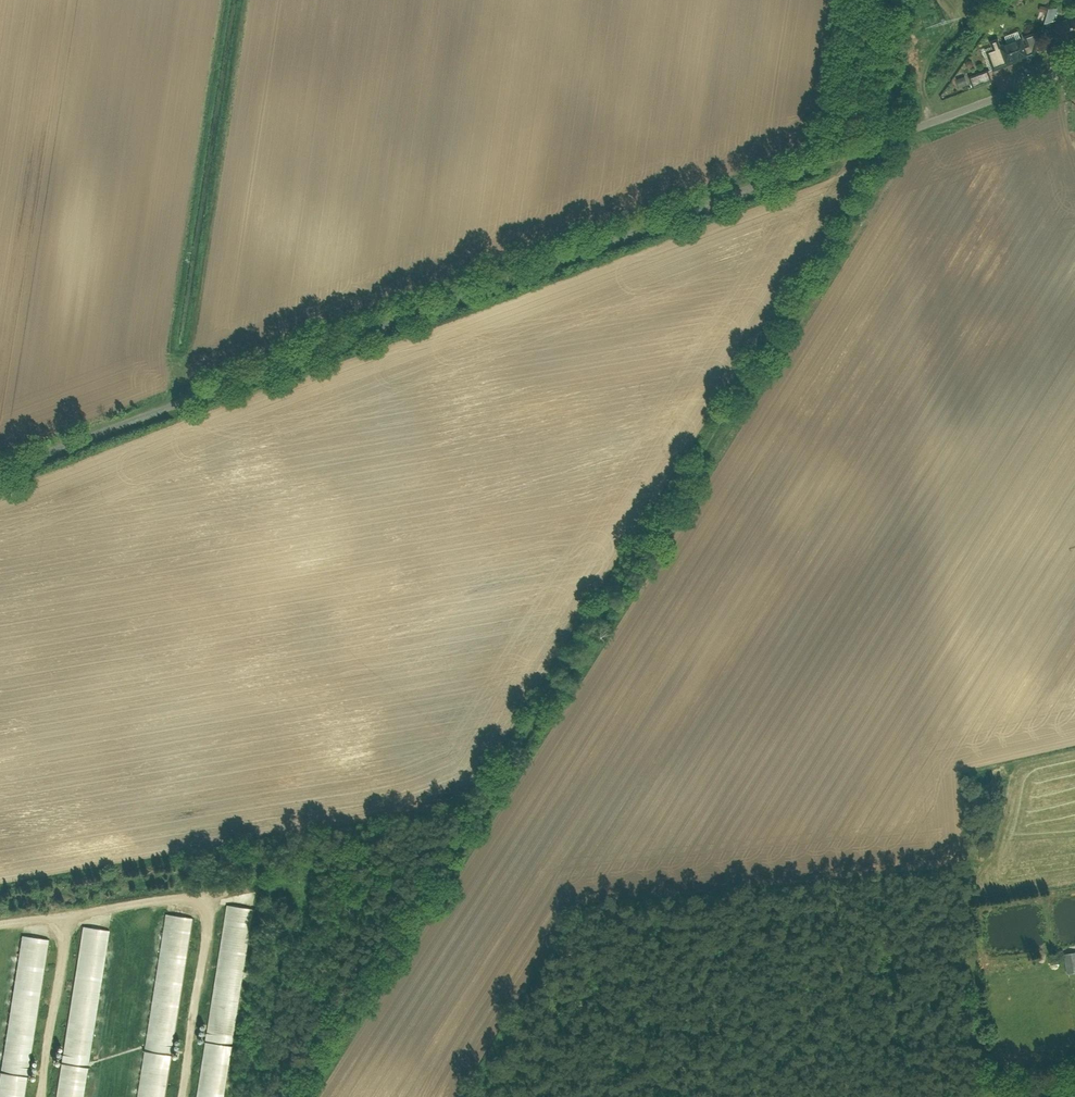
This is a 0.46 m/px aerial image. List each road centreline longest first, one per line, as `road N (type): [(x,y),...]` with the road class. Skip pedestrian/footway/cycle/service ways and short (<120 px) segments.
road 1 (track): [(888,139),(294,1096)]
road 2 (unclassified): [(888,139),(0,470)]
road 3 (residential): [(1074,69),(888,139)]

